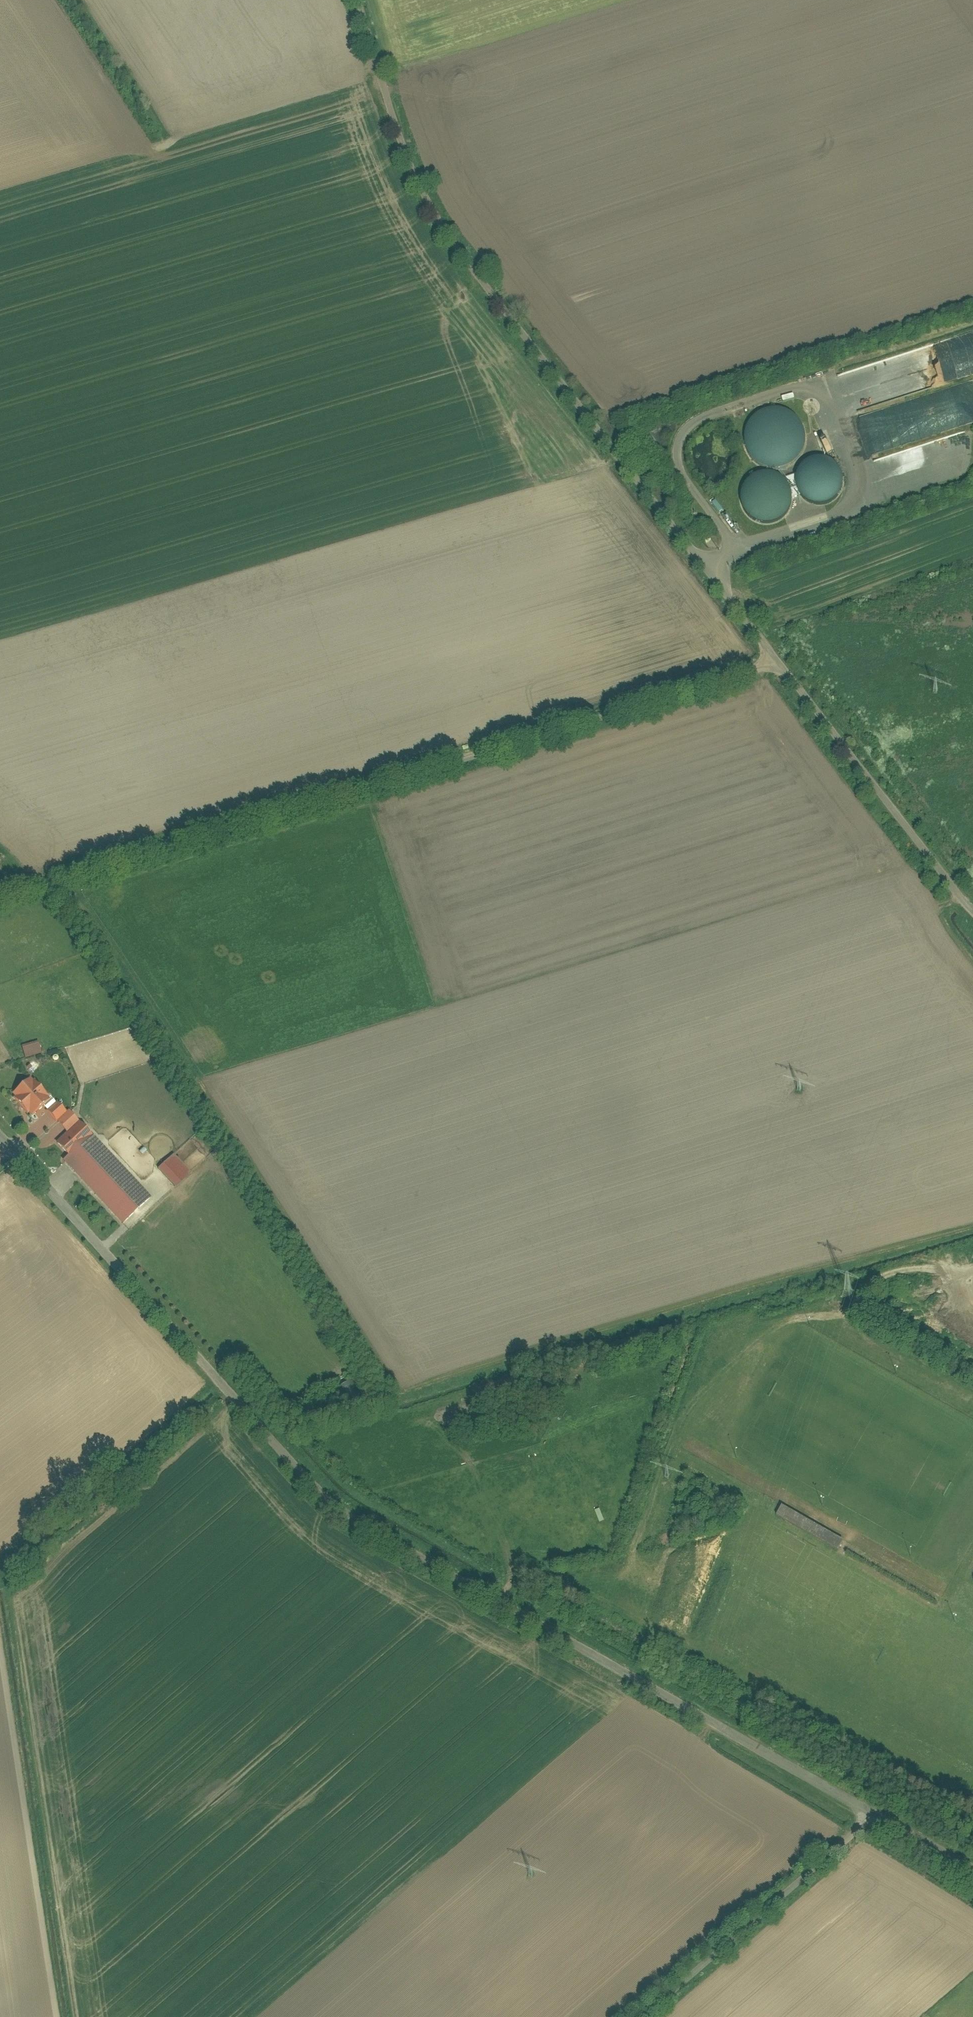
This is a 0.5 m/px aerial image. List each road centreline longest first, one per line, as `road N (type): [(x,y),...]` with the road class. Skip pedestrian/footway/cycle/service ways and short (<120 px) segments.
road 1 (unclassified): [(0,1133),(314,1485),(873,1815)]
road 2 (unclassified): [(0,893),(773,663)]
road 3 (unclassified): [(352,0),(391,128),(439,229),(773,663)]
road 4 (unclassified): [(773,663),(972,909)]
road 5 (unclassified): [(873,1815),(647,2016)]

